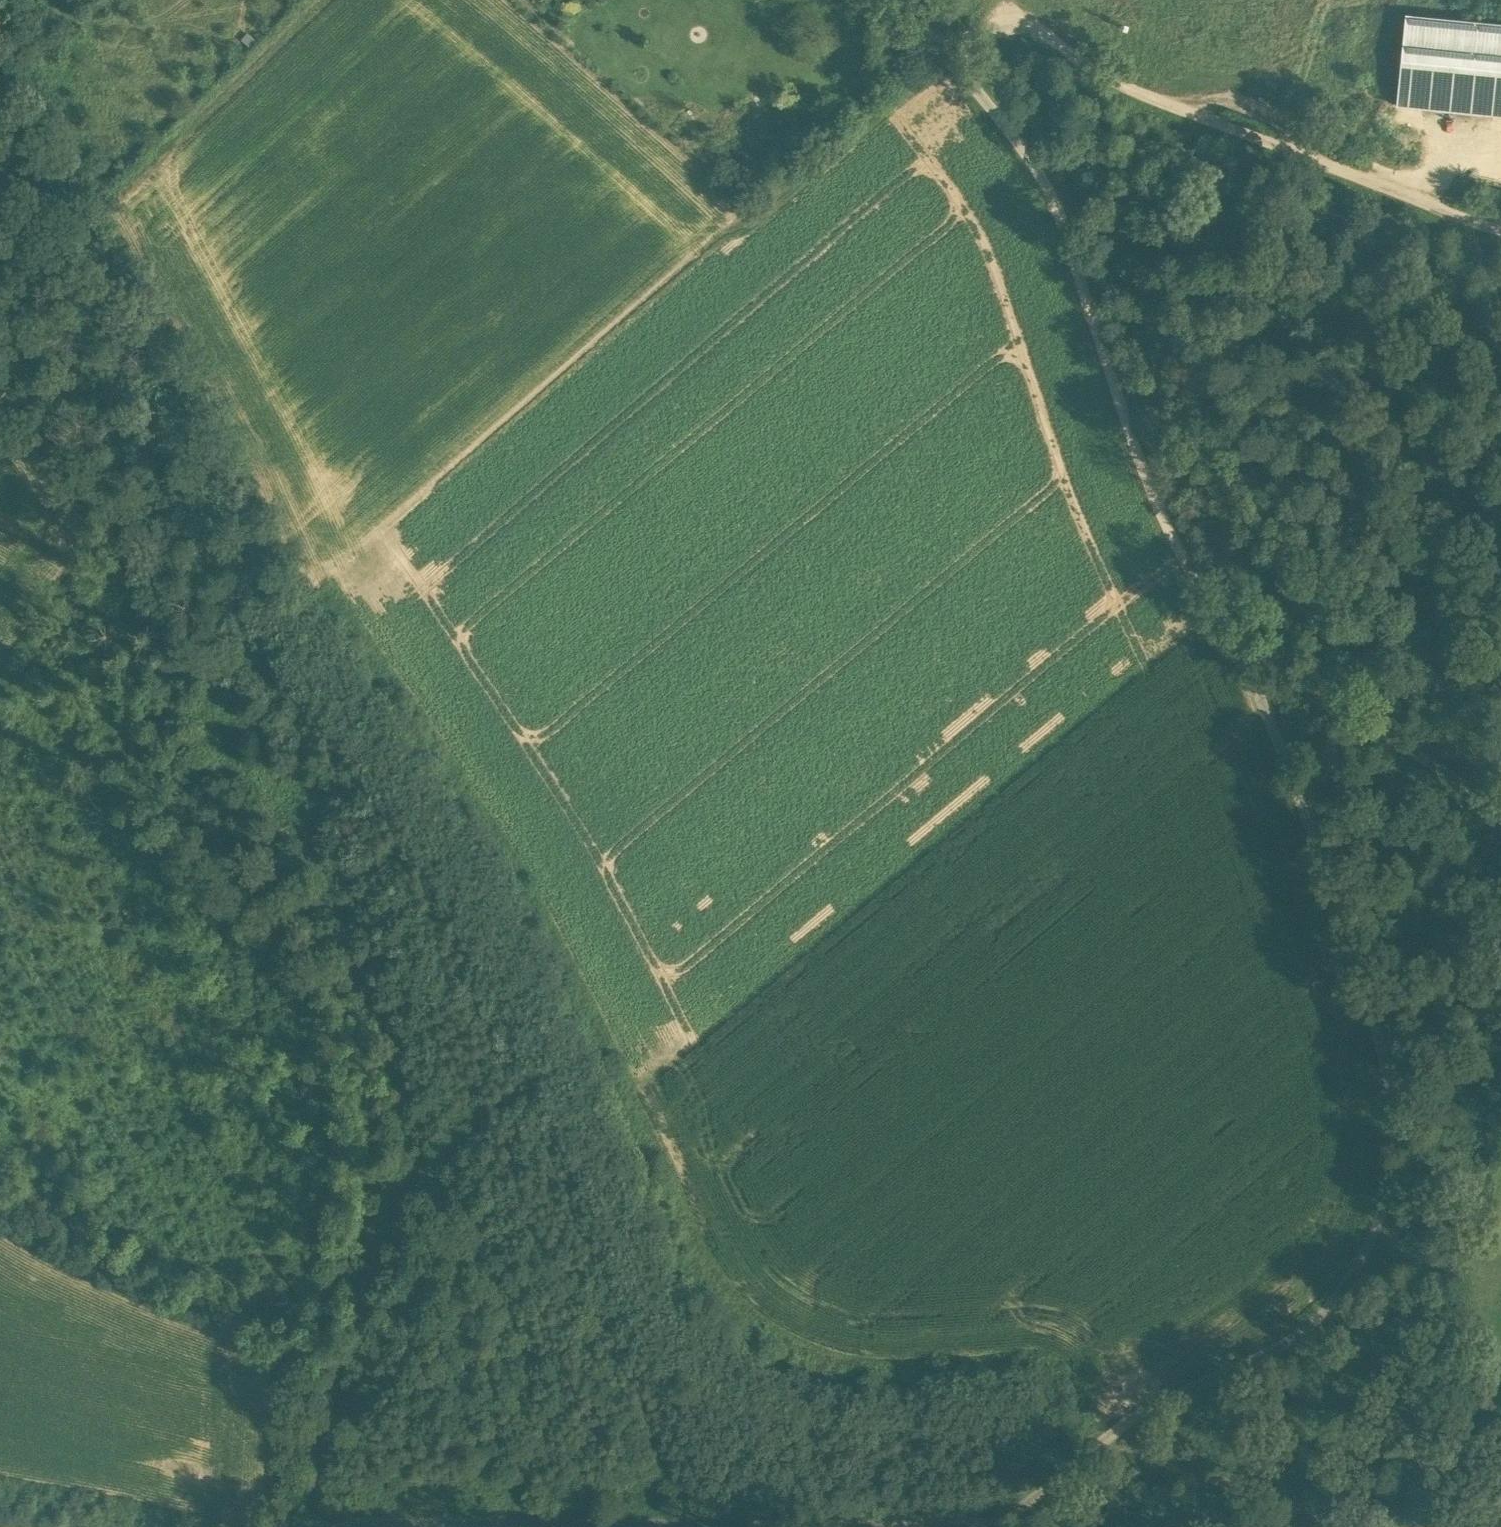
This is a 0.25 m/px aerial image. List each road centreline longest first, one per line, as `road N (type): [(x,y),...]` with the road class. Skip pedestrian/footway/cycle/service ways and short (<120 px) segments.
road 1 (unclassified): [(761,1526),(972,1523),(1037,1499),(1143,1408),(1274,1346),(1311,1323),(1348,1284),(1378,1230),(1399,1108),(1274,691)]
road 2 (unclassified): [(1274,691),(1155,451),(1074,243),(1020,138),(892,0)]
road 3 (track): [(947,51),(1011,19),(1118,93),(1500,231)]
road 4 (unclassified): [(1274,691),(1500,815)]
road 5 (track): [(1366,182),(1411,145),(1500,154)]

